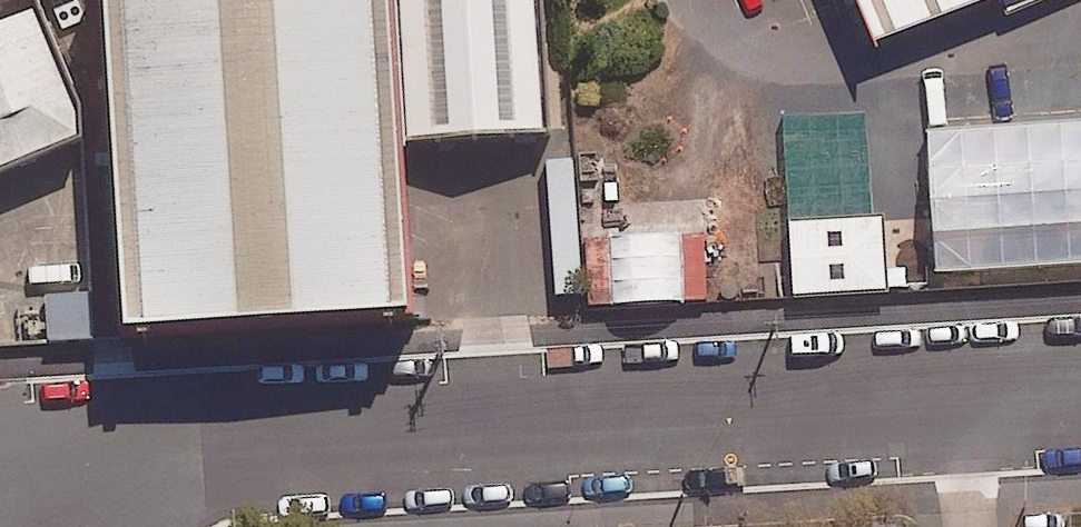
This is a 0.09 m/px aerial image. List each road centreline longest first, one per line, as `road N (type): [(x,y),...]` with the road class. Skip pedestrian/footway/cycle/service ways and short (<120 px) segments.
road 1 (unclassified): [(12,526),(104,473),(236,438),(1080,389)]

